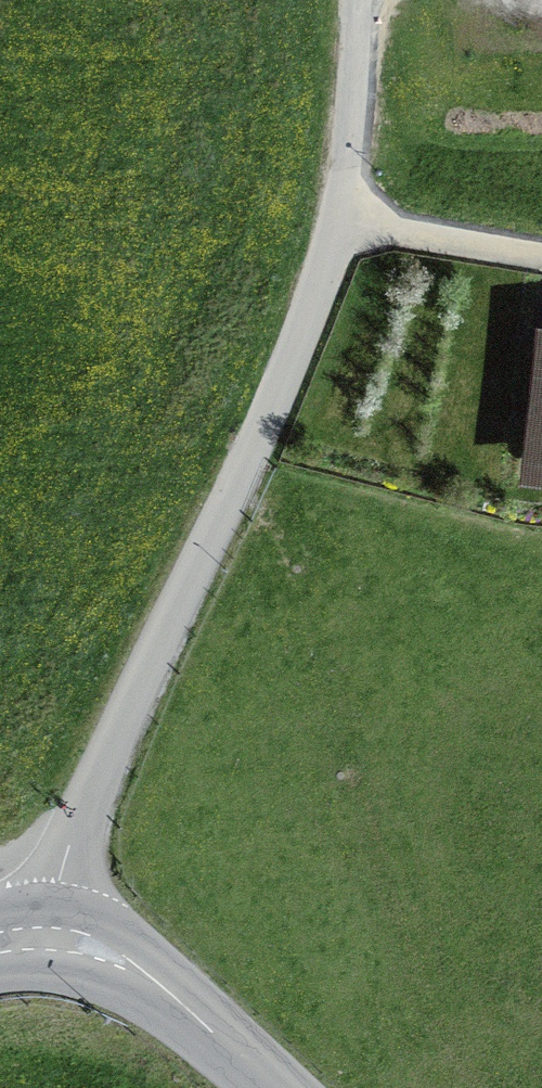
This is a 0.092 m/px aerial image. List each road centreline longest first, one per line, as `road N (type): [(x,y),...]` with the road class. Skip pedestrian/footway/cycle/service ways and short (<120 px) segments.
road 1 (unclassified): [(359,0),(354,139),(319,298),(69,849),(42,940)]
road 2 (unclassified): [(277,1087),(166,990),(114,957),(42,940)]
road 3 (track): [(342,222),(541,254)]

